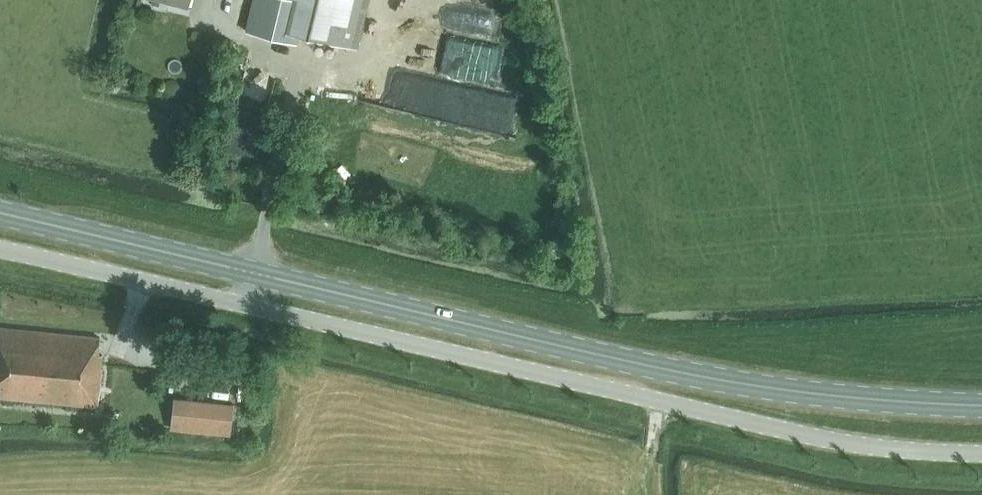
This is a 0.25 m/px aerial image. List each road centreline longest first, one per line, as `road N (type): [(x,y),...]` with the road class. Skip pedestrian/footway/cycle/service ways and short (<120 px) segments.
road 1 (unclassified): [(0,249),(831,439),(981,453)]
road 2 (primary): [(0,212),(649,365),(793,390),(981,405)]

